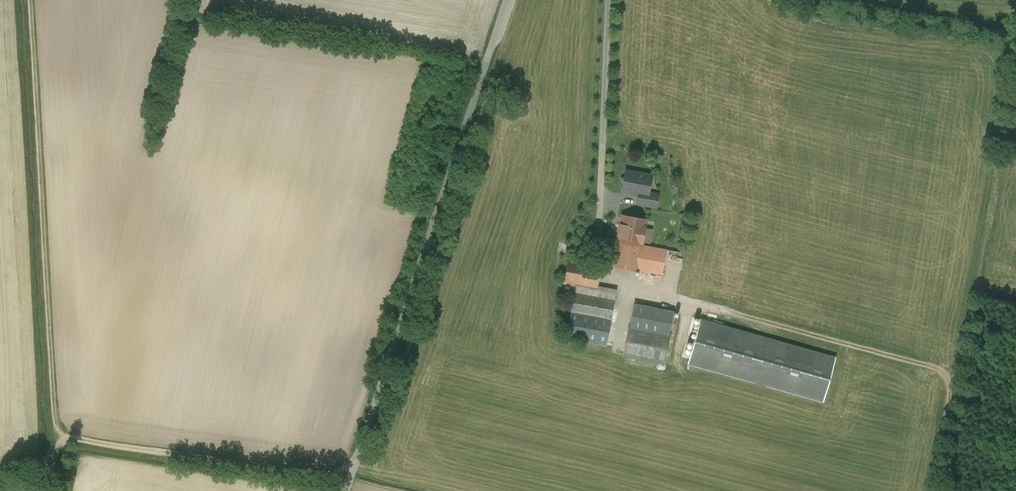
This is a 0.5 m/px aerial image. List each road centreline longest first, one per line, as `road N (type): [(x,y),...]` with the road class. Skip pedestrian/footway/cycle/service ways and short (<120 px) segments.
road 1 (unclassified): [(356,459),(507,0)]
road 2 (track): [(936,490),(951,391),(945,373),(654,291)]
road 3 (track): [(356,459),(314,472),(111,445),(59,427)]

